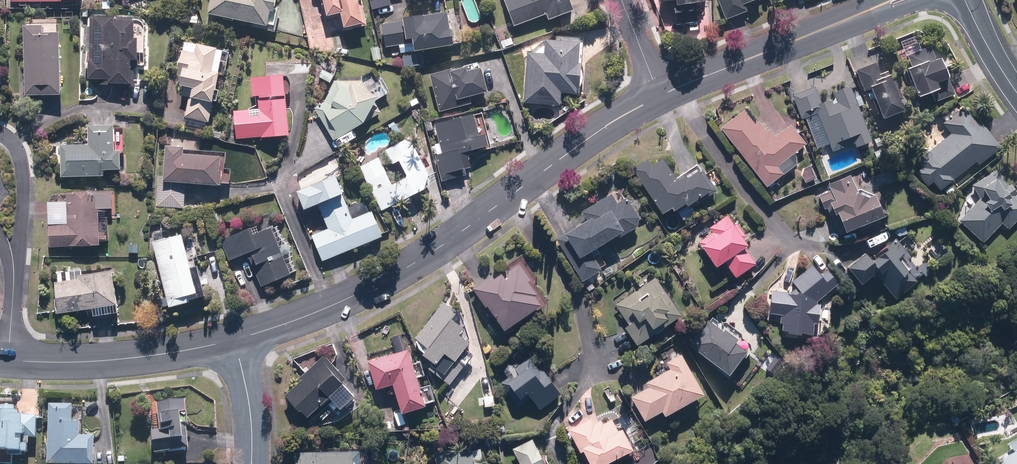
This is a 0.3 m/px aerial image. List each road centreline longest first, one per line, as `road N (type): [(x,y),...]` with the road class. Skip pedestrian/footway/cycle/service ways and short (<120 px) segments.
road 1 (tertiary): [(234,340),(401,272),(657,97)]
road 2 (tertiary): [(9,362),(153,355),(234,340)]
road 3 (tertiary): [(657,97),(847,21)]
road 4 (tertiary): [(251,463),(249,405),(234,340)]

